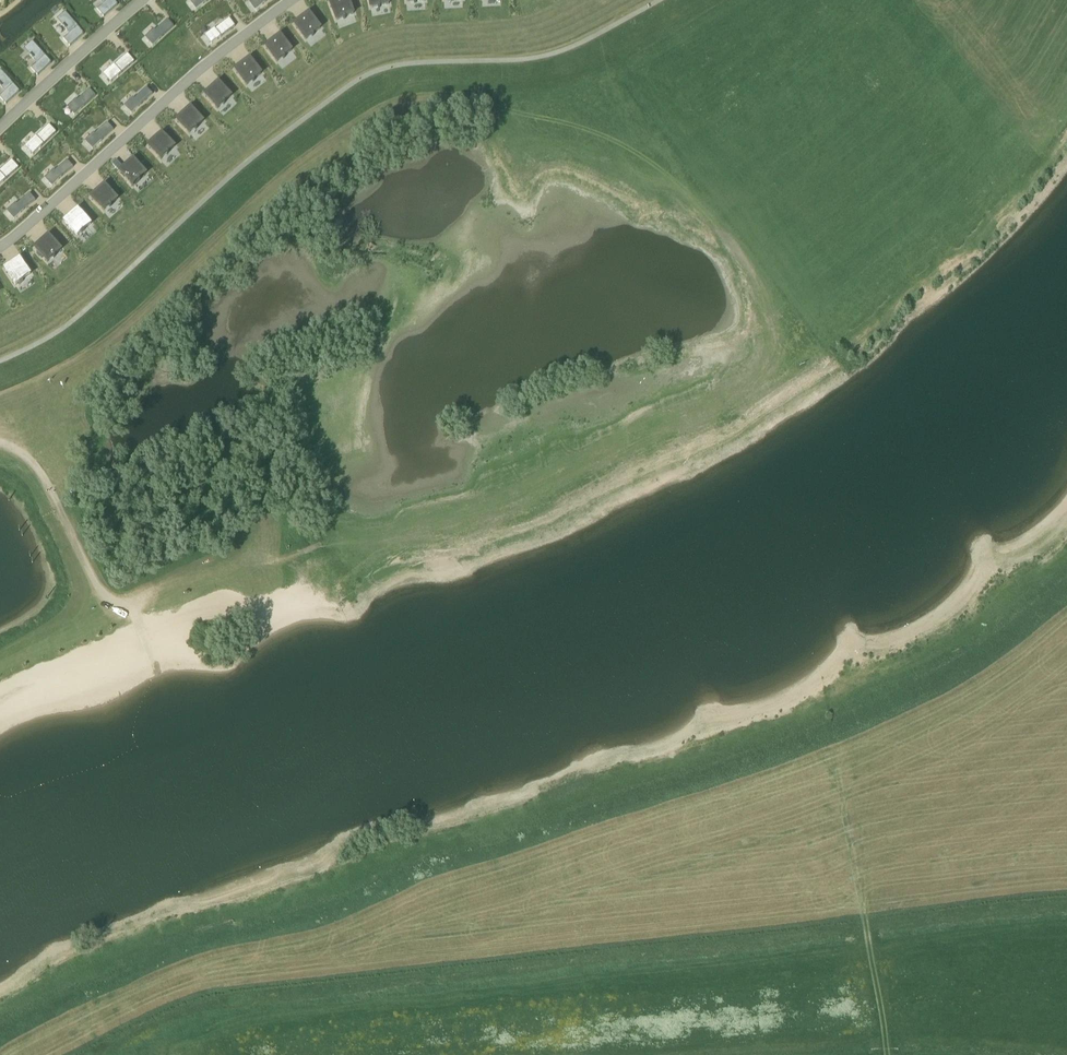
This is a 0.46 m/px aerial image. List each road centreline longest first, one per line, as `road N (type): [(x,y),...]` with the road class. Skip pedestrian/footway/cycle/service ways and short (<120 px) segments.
road 1 (track): [(887,1054),(861,901)]

